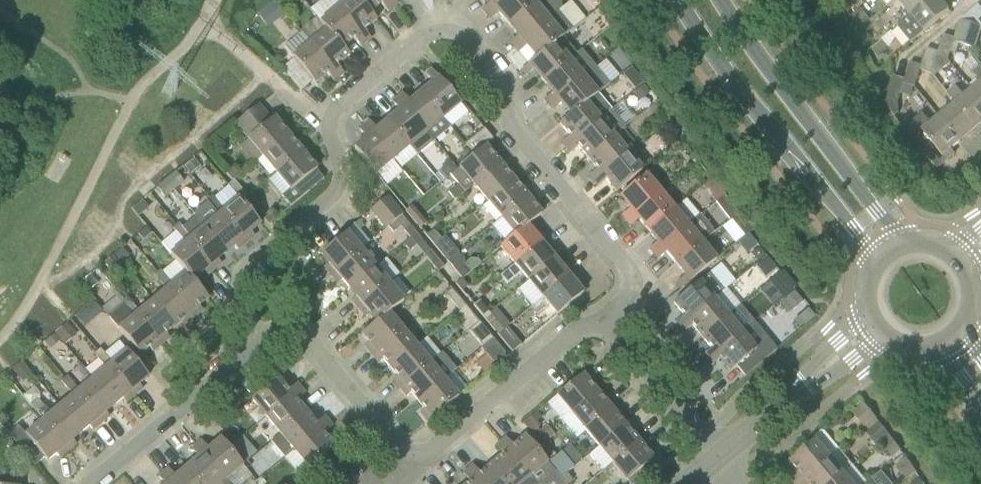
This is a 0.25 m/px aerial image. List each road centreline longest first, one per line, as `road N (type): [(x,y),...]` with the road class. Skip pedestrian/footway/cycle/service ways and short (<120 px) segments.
road 1 (residential): [(289,311),(250,264),(342,186),(329,127),(333,112),(434,30),(464,31),(501,76),(508,122),(631,271),(632,300),(606,322)]
road 2 (tertiary): [(678,0),(879,264)]
road 3 (tertiary): [(906,245),(721,0)]
road 4 (residential): [(289,311),(93,483)]
road 5 (residential): [(606,322),(579,331),(419,464)]
road 6 (tertiary): [(719,457),(880,327)]
road 7 (residential): [(419,464),(289,311)]
road 8 (residential): [(719,457),(606,322)]

